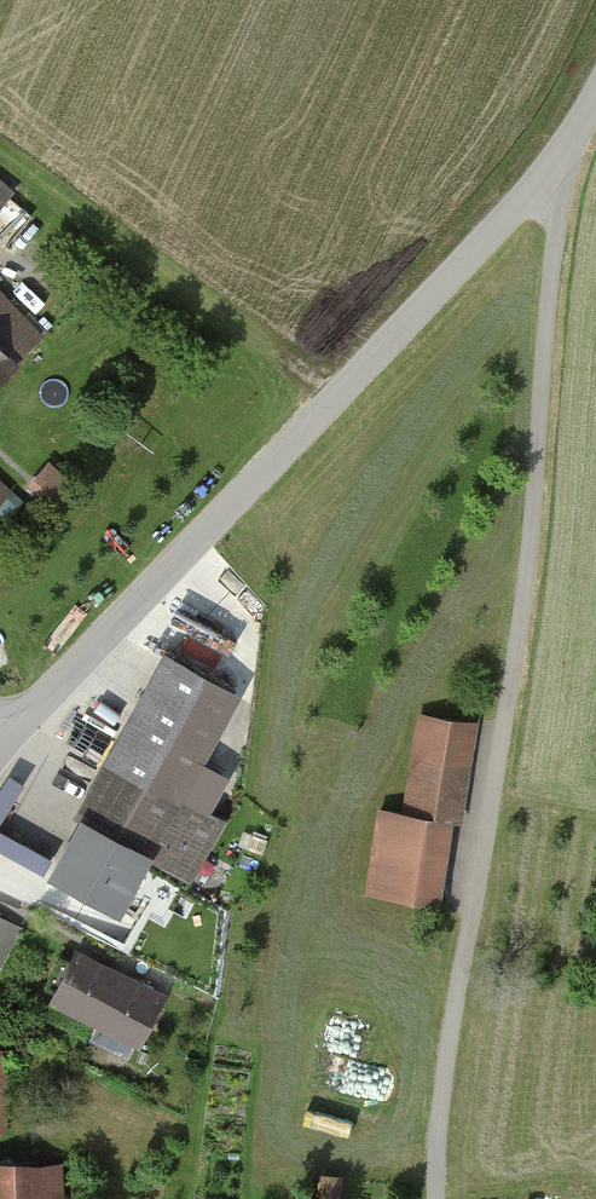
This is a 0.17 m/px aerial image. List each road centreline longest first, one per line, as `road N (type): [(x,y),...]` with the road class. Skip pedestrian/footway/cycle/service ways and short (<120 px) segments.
road 1 (unclassified): [(569,155),(516,676),(438,1165),(440,1198)]
road 2 (residential): [(0,738),(75,678),(569,155)]

